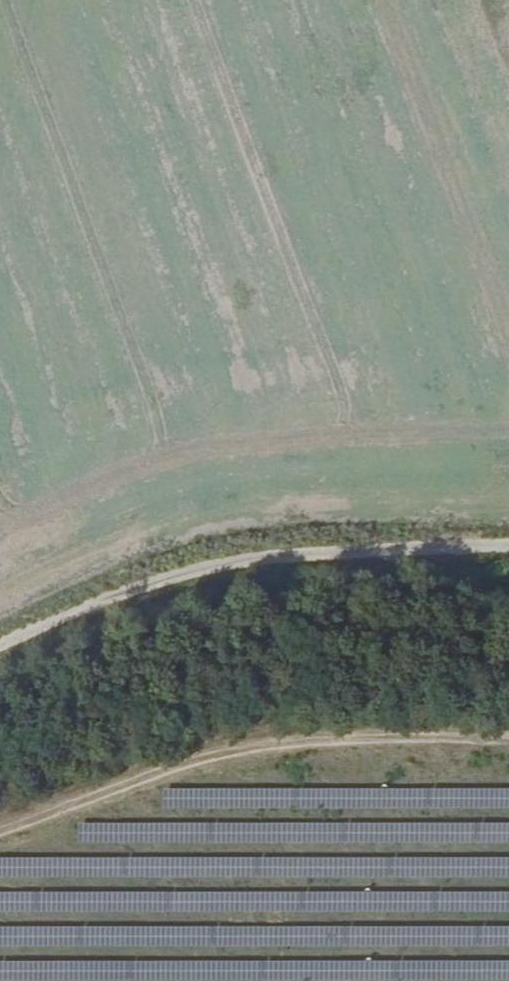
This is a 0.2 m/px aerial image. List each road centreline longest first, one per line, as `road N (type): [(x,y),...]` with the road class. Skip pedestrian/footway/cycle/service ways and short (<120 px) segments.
road 1 (track): [(508,545),(246,560),(85,606),(0,641)]

